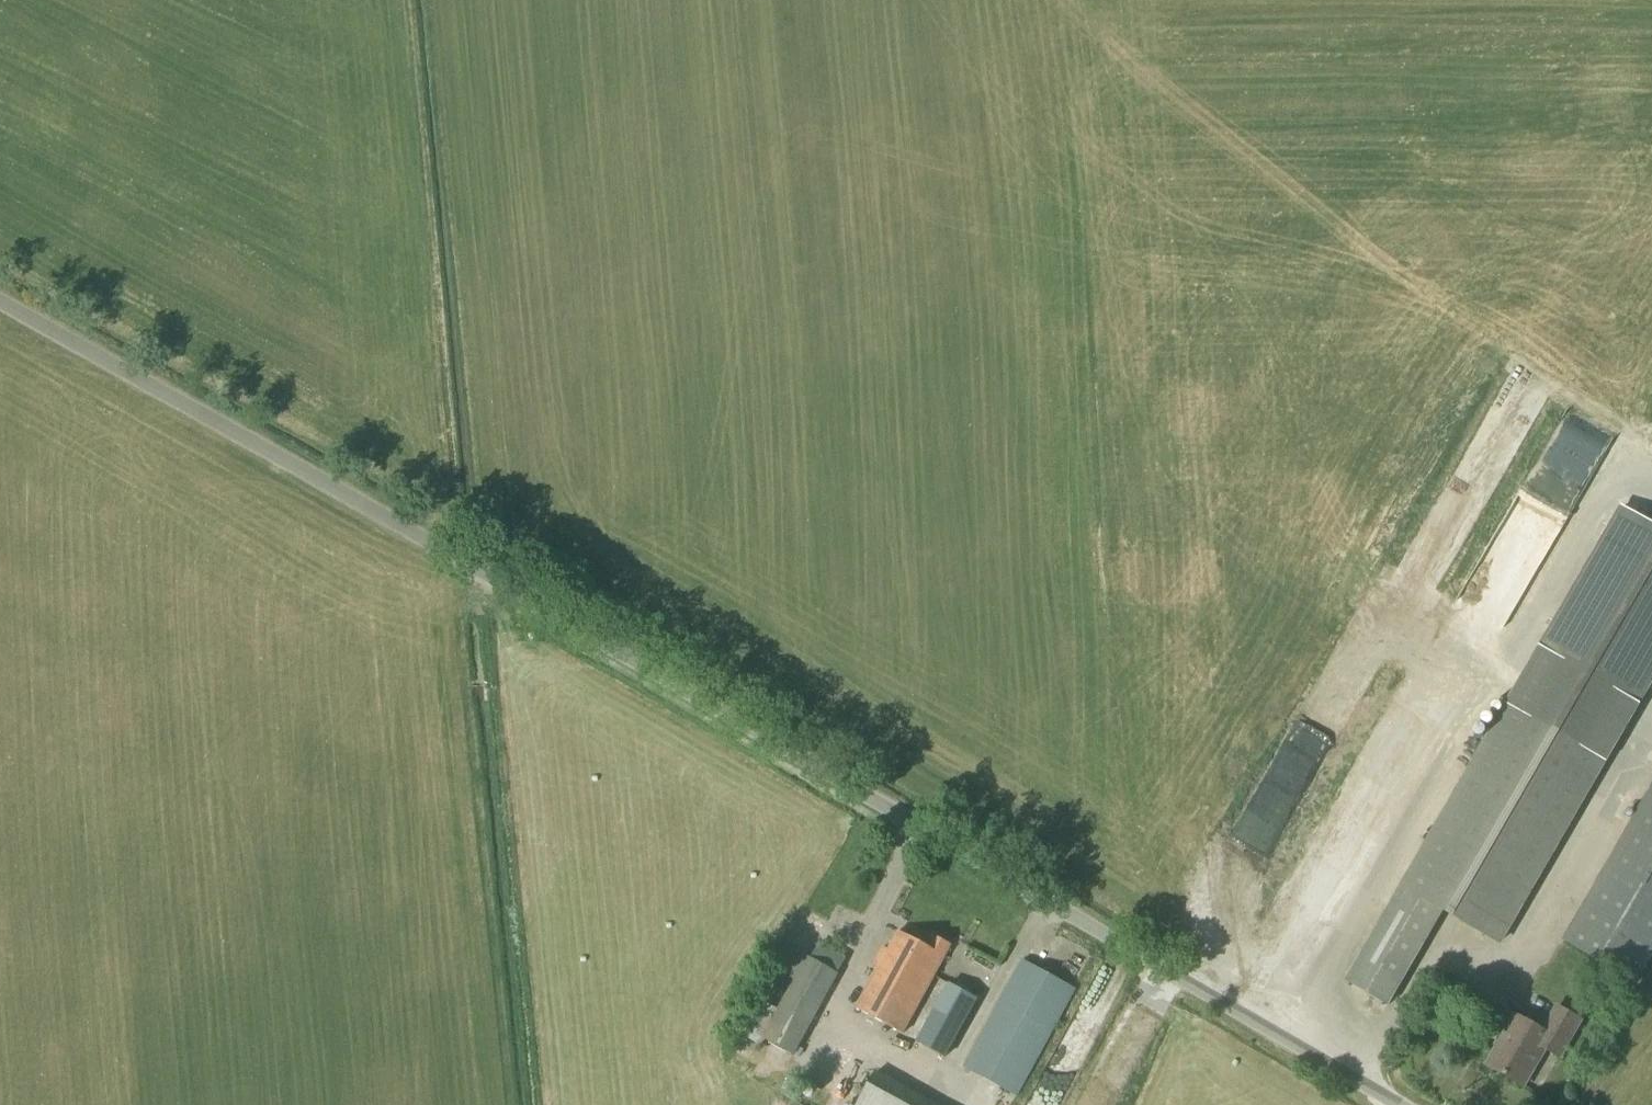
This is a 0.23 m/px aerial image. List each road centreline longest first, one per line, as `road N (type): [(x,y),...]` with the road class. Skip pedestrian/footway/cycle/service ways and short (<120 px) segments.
road 1 (unclassified): [(1399,1104),(0,301)]

